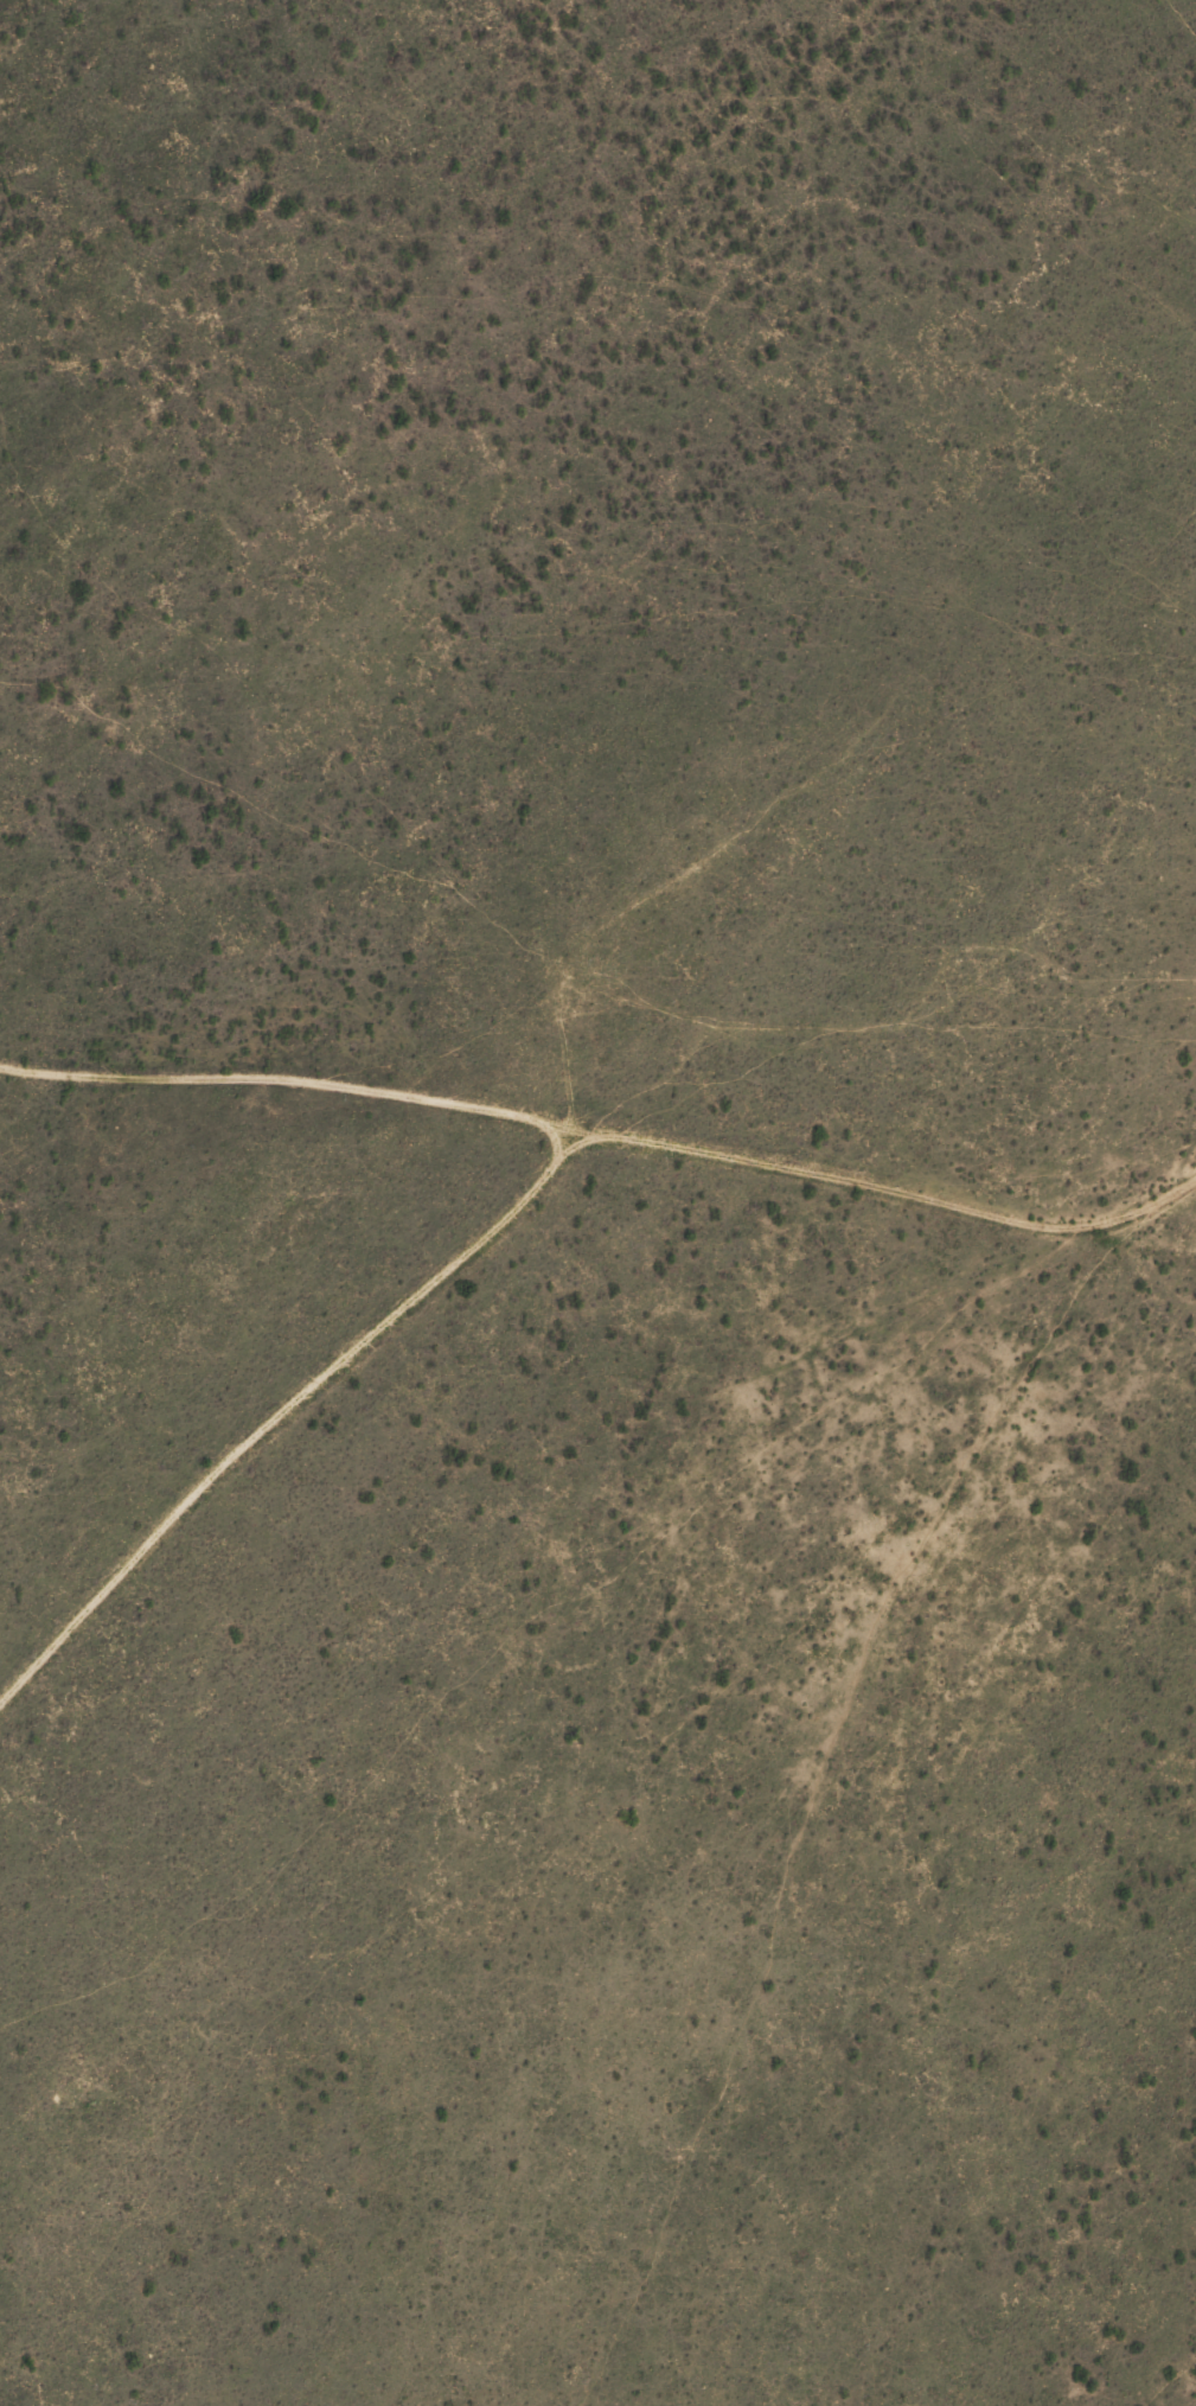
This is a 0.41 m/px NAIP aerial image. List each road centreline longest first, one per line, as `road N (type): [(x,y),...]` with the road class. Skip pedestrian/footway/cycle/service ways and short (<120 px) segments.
road 1 (residential): [(0,1741),(354,1336),(527,1200),(545,1150)]
road 2 (residential): [(1195,1254),(1070,1237),(699,1144),(545,1150)]
road 3 (residential): [(545,1150),(520,1125),(0,1082)]

